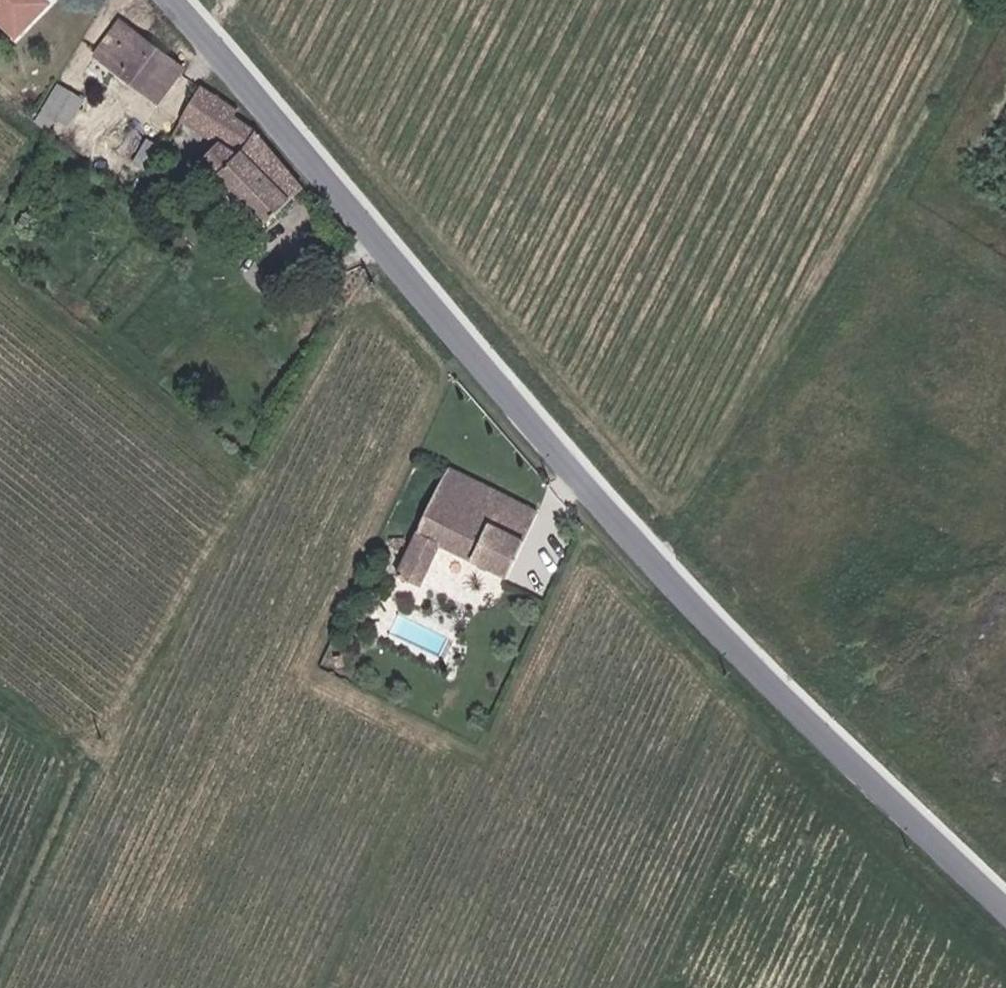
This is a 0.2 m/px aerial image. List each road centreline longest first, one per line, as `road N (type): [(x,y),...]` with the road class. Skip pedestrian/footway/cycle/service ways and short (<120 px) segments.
road 1 (tertiary): [(178,0),(236,56),(578,481),(763,680),(1005,911)]

